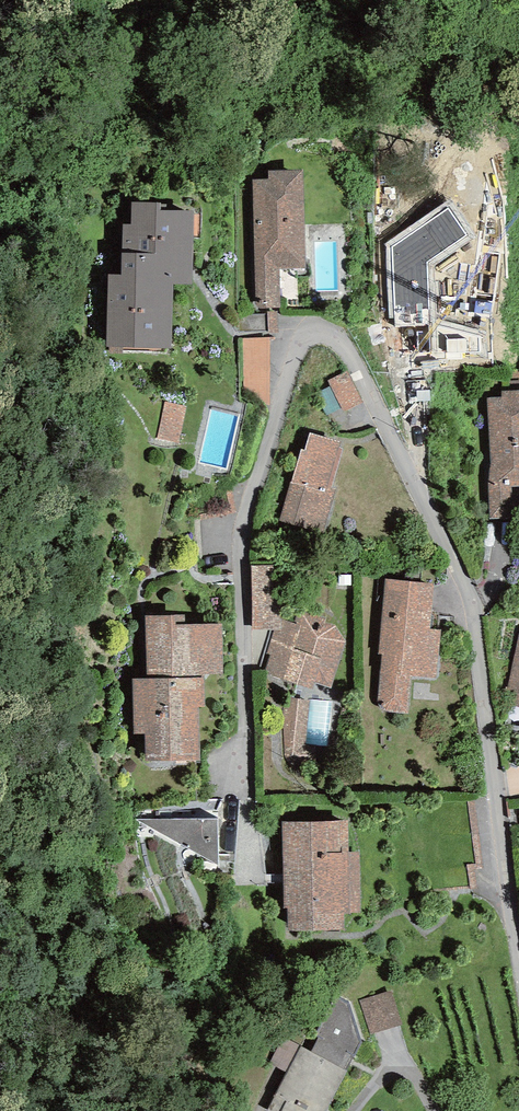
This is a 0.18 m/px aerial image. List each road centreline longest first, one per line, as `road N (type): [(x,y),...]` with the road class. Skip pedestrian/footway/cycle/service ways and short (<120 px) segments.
road 1 (residential): [(518,942),(469,597),(348,348),(333,334),(302,338),(250,477),(241,770)]

